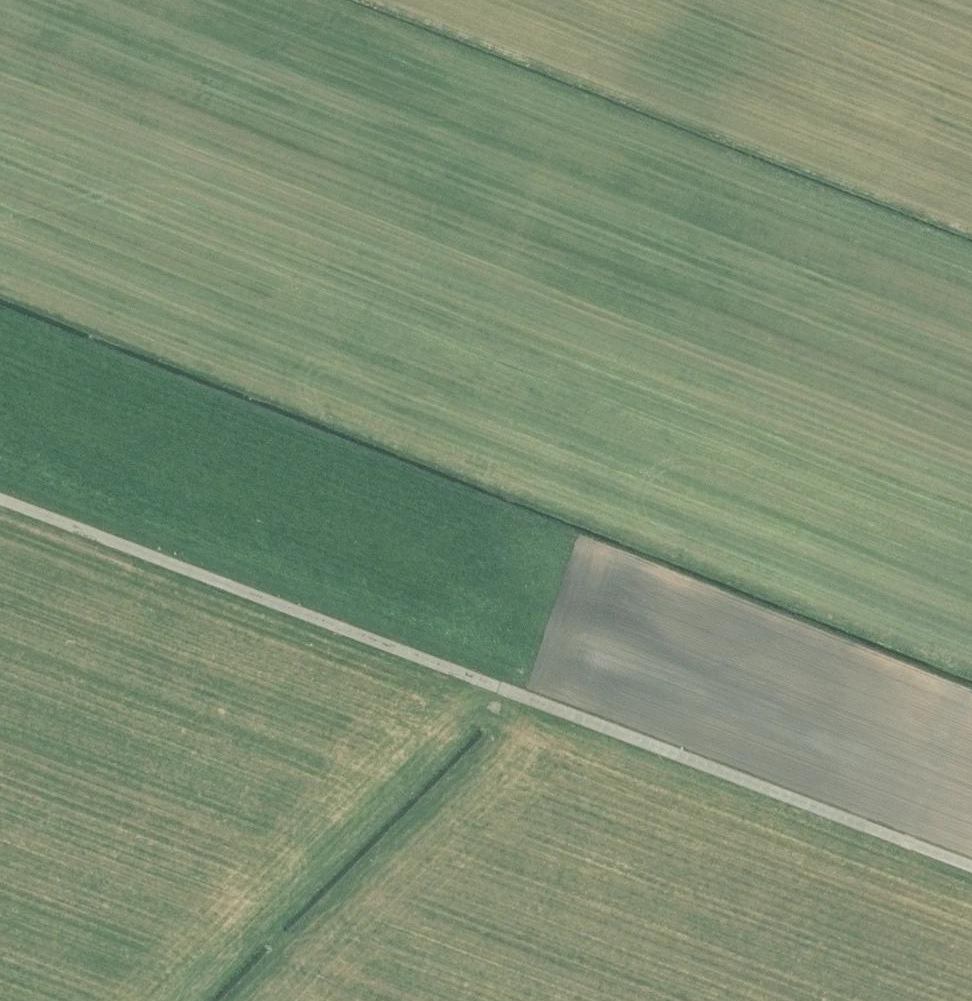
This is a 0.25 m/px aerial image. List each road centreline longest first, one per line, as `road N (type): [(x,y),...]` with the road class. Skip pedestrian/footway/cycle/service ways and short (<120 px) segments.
road 1 (unclassified): [(971,858),(0,493)]

